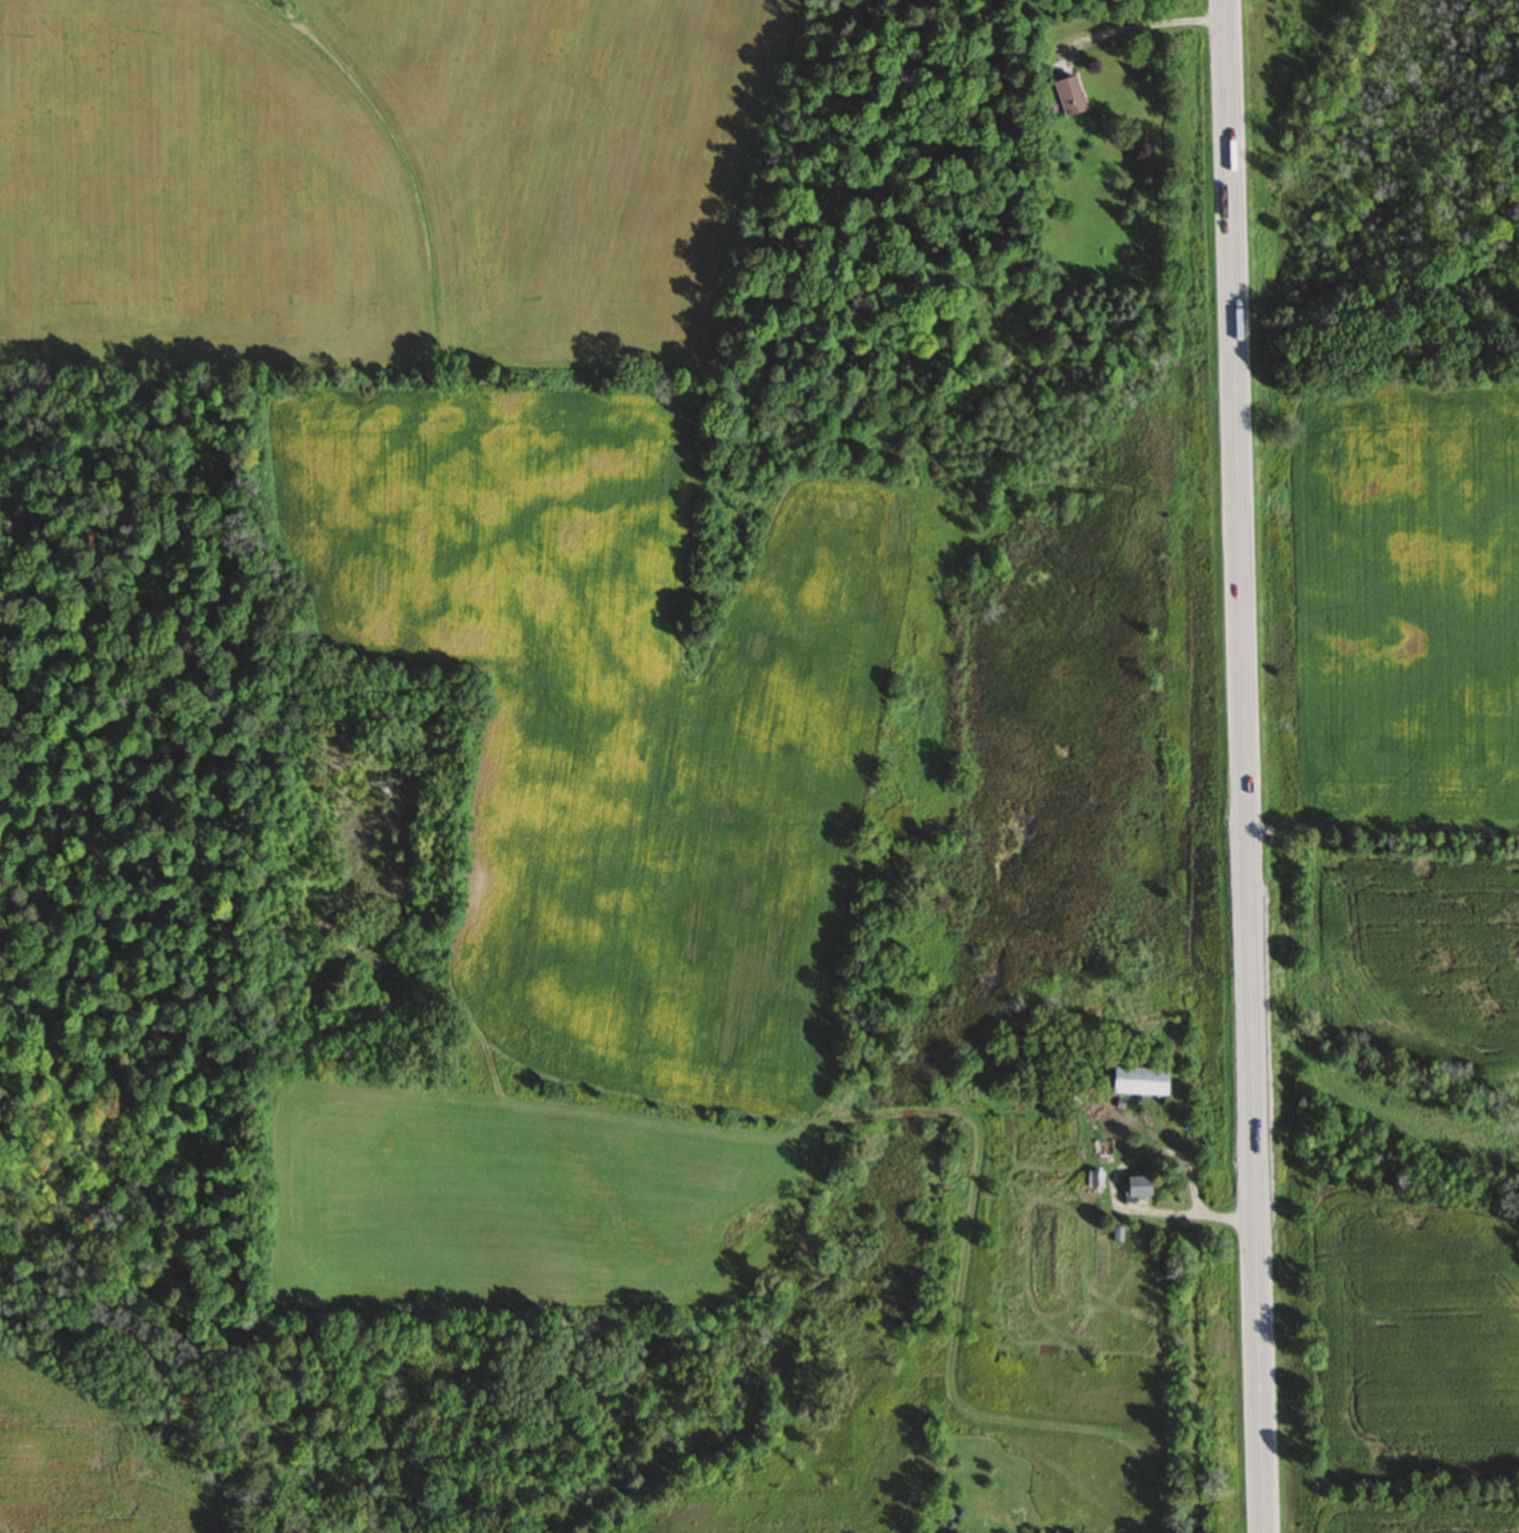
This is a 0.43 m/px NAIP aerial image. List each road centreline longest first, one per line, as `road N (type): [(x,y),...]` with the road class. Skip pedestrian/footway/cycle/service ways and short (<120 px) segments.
road 1 (primary): [(1264,1532),(1246,1119),(1224,0)]

